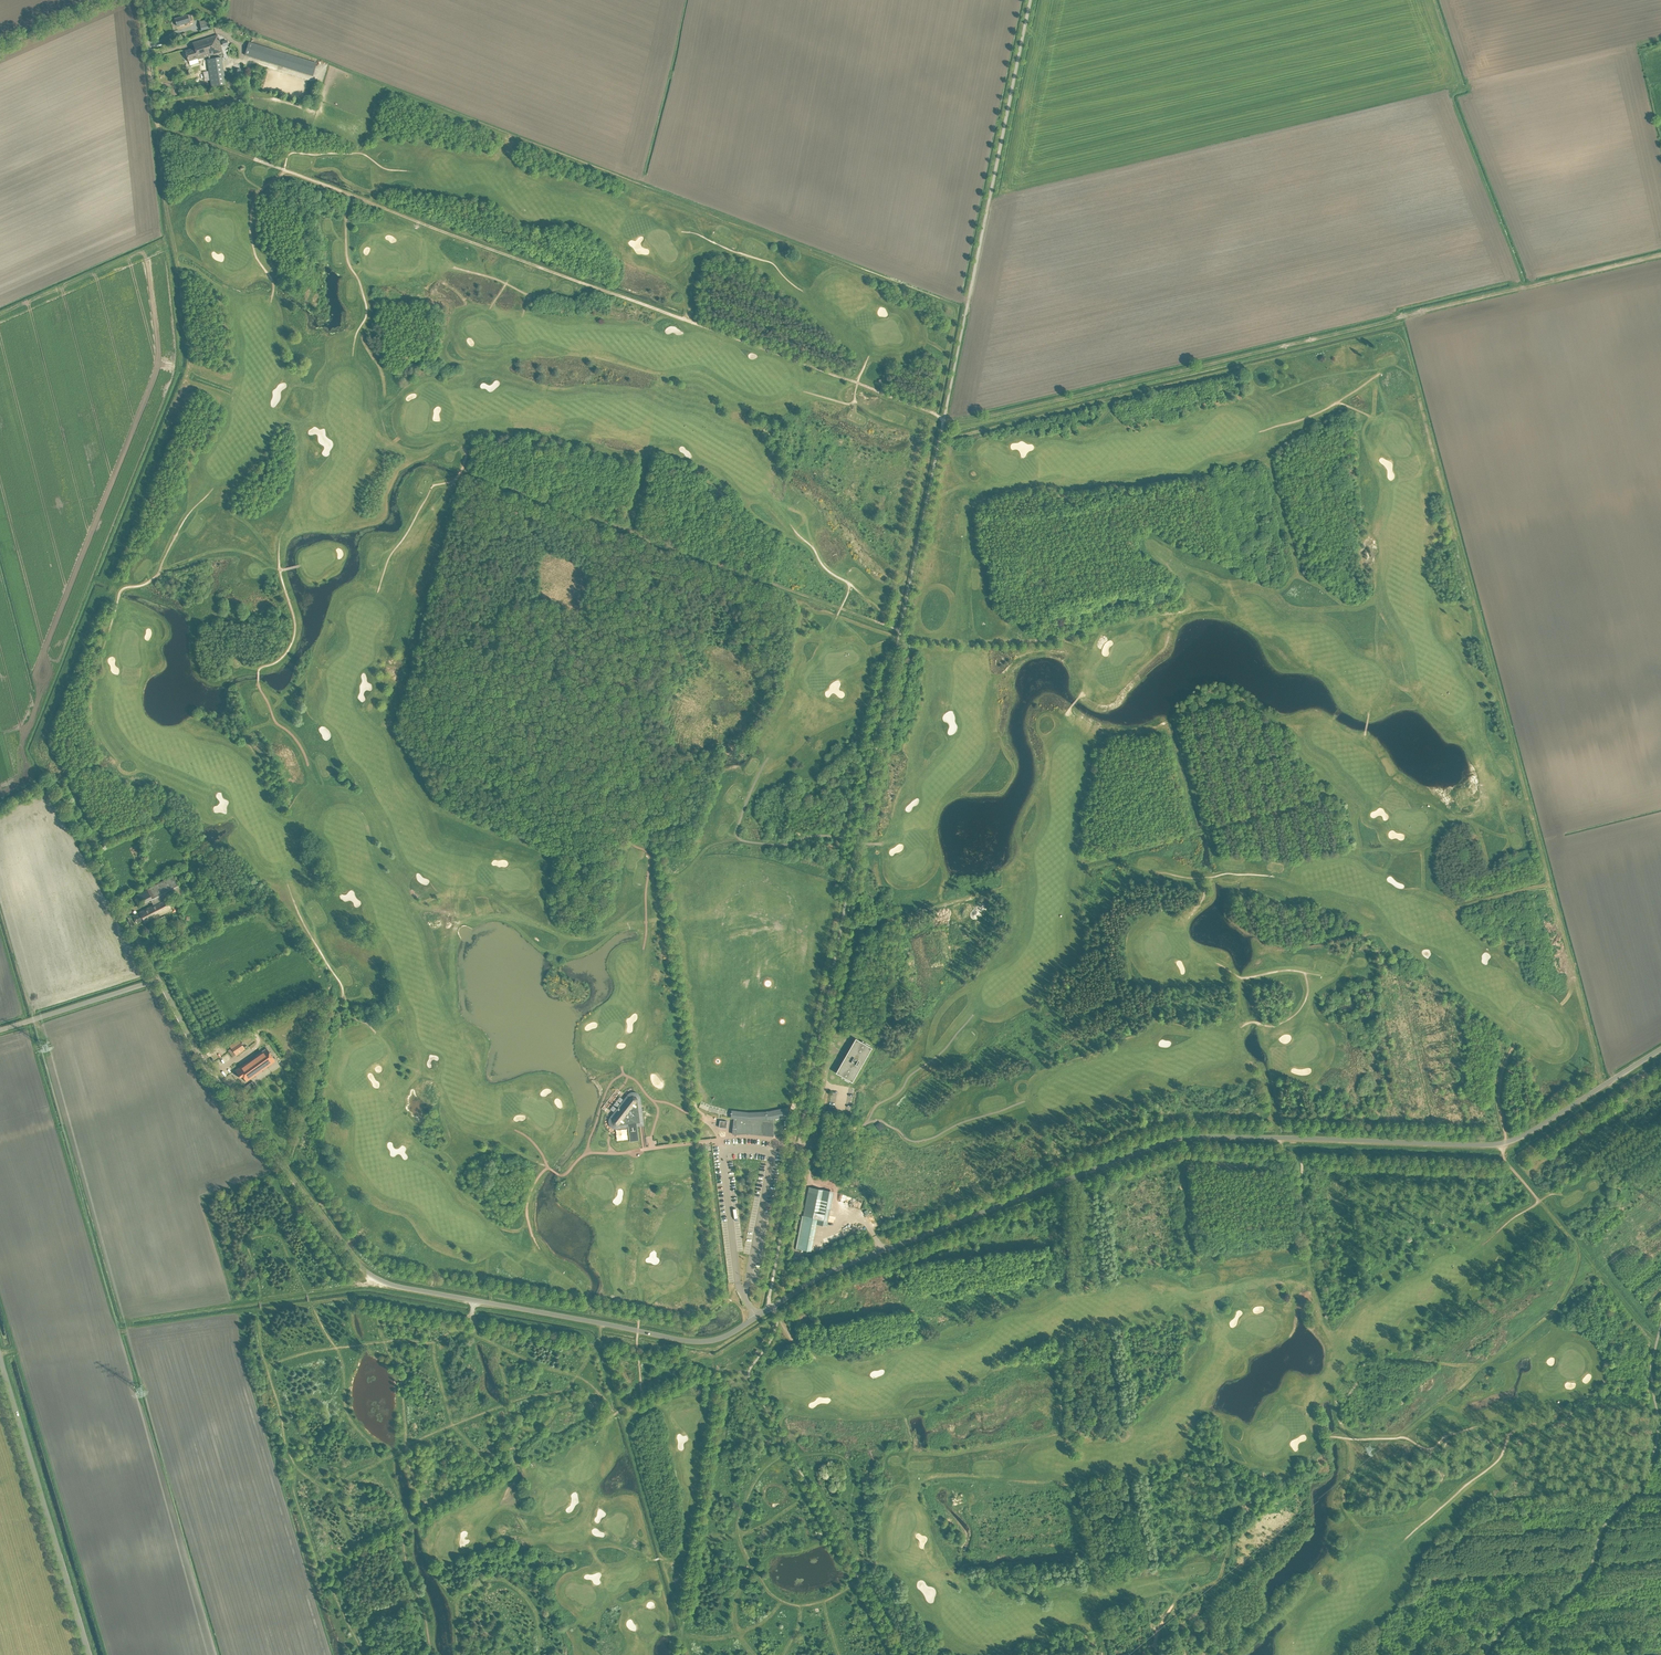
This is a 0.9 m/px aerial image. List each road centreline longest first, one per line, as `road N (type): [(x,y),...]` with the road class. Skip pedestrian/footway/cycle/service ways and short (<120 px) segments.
road 1 (unclassified): [(1660,1049),(1506,1143),(1164,1142),(835,1268),(730,1333),(689,1341),(402,1287),(370,1274),(203,1062),(158,979)]
road 2 (track): [(148,55),(154,120),(168,130),(953,421),(1660,256)]
road 3 (unclassified): [(89,1654),(0,1359)]
road 4 (track): [(662,873),(695,1105),(709,1123)]
road 5 (track): [(158,126),(188,369)]
road 6 (unclassified): [(158,979),(0,1030)]

